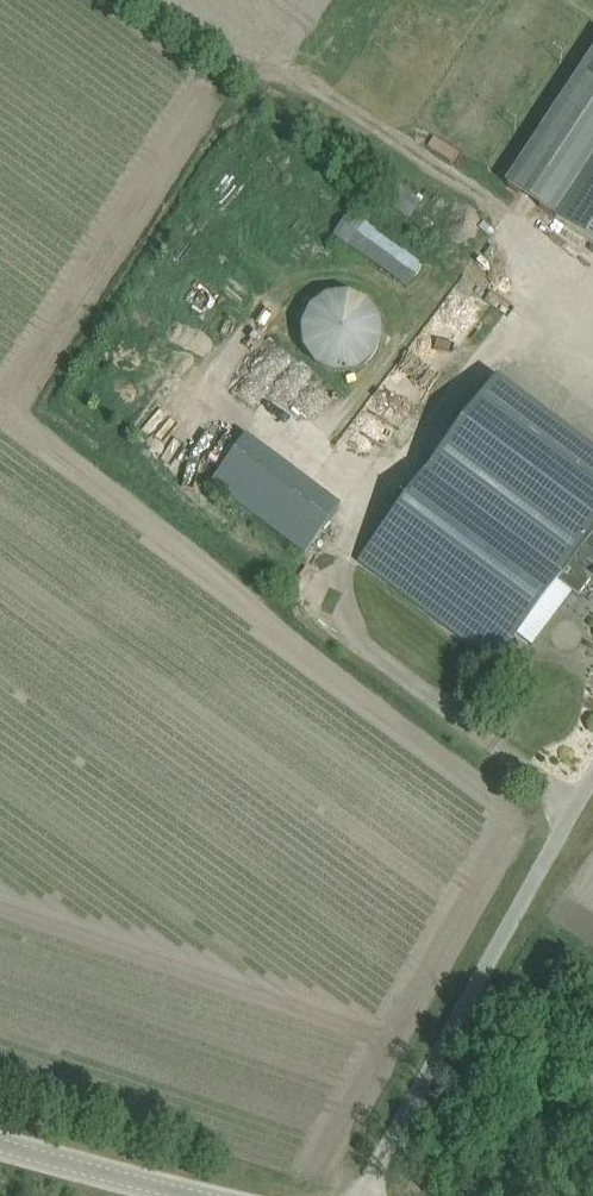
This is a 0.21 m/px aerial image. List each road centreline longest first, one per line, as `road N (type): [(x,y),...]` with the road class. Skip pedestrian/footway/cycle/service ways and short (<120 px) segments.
road 1 (unclassified): [(361,1195),(592,782)]
road 2 (tertiary): [(191,1195),(0,1142)]

